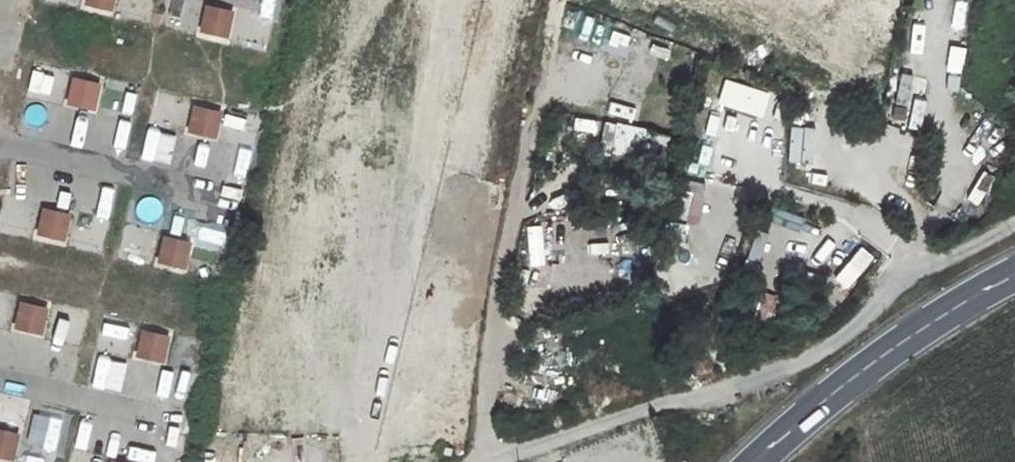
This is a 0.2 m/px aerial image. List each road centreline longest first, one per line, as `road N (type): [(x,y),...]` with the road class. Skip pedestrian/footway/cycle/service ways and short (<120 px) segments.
road 1 (unclassified): [(481,461),(770,373),(833,341),(915,276),(1014,228)]
road 2 (primary): [(1014,274),(880,356),(756,461)]

